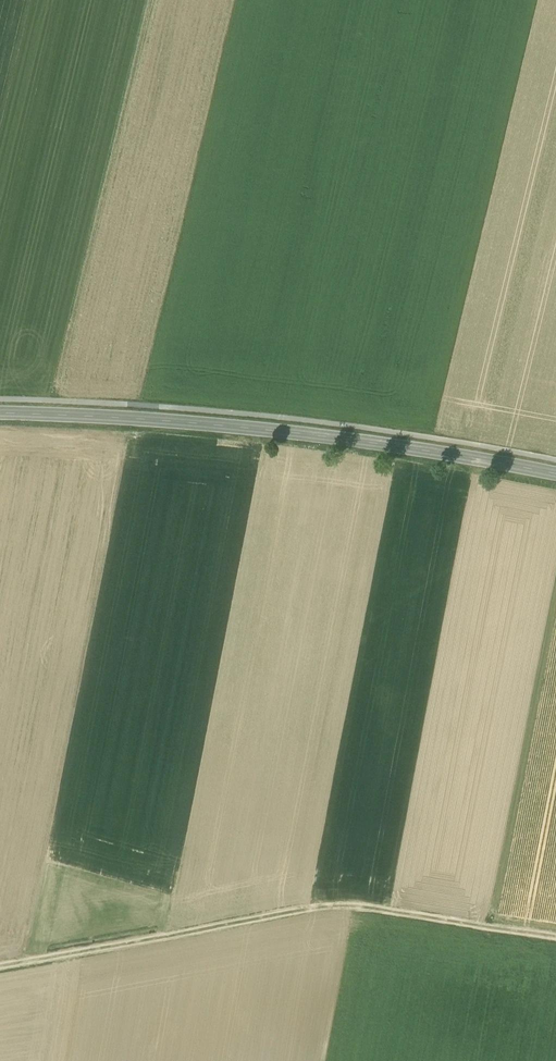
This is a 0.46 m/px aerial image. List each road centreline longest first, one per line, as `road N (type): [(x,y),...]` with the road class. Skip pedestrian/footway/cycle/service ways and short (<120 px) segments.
road 1 (track): [(0,970),(328,908),(555,939)]
road 2 (tertiary): [(0,415),(337,441),(555,476)]

